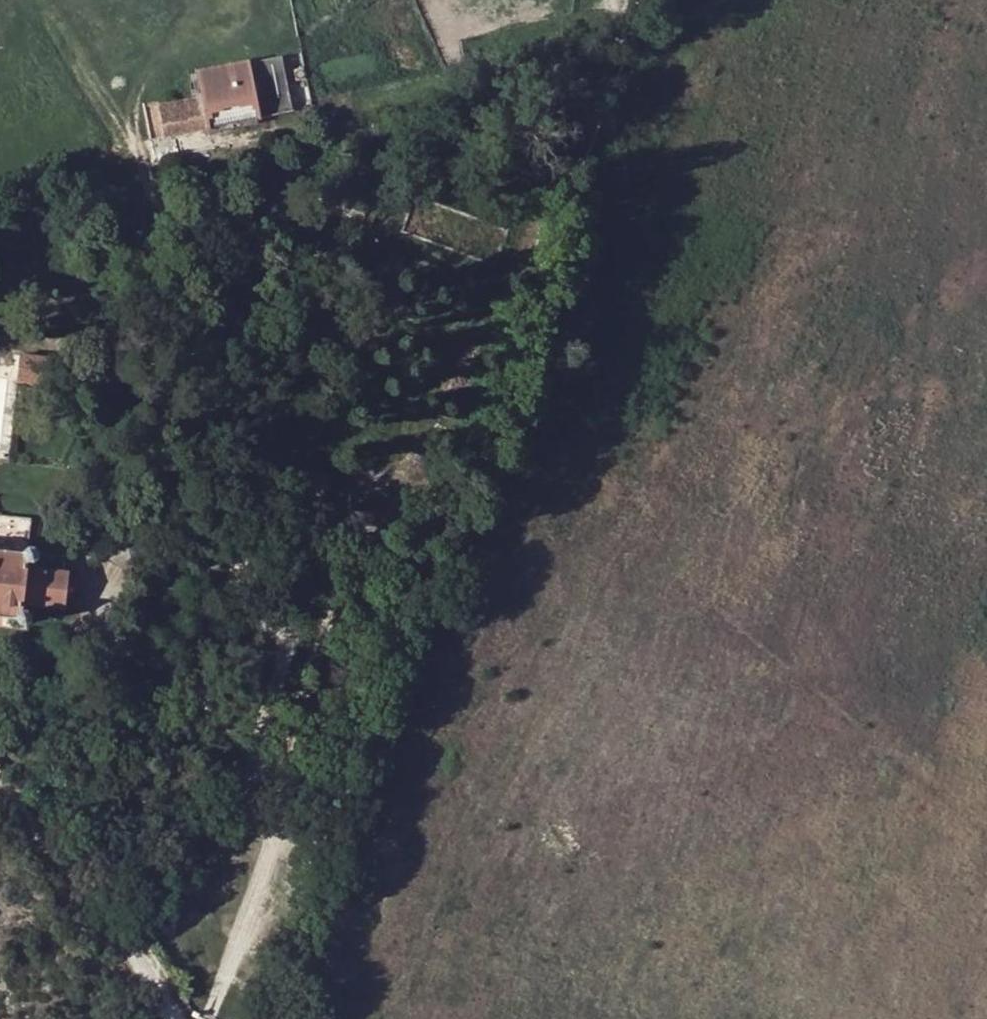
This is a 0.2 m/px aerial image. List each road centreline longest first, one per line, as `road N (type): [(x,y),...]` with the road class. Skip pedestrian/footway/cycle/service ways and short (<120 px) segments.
road 1 (track): [(0,792),(177,1018)]

